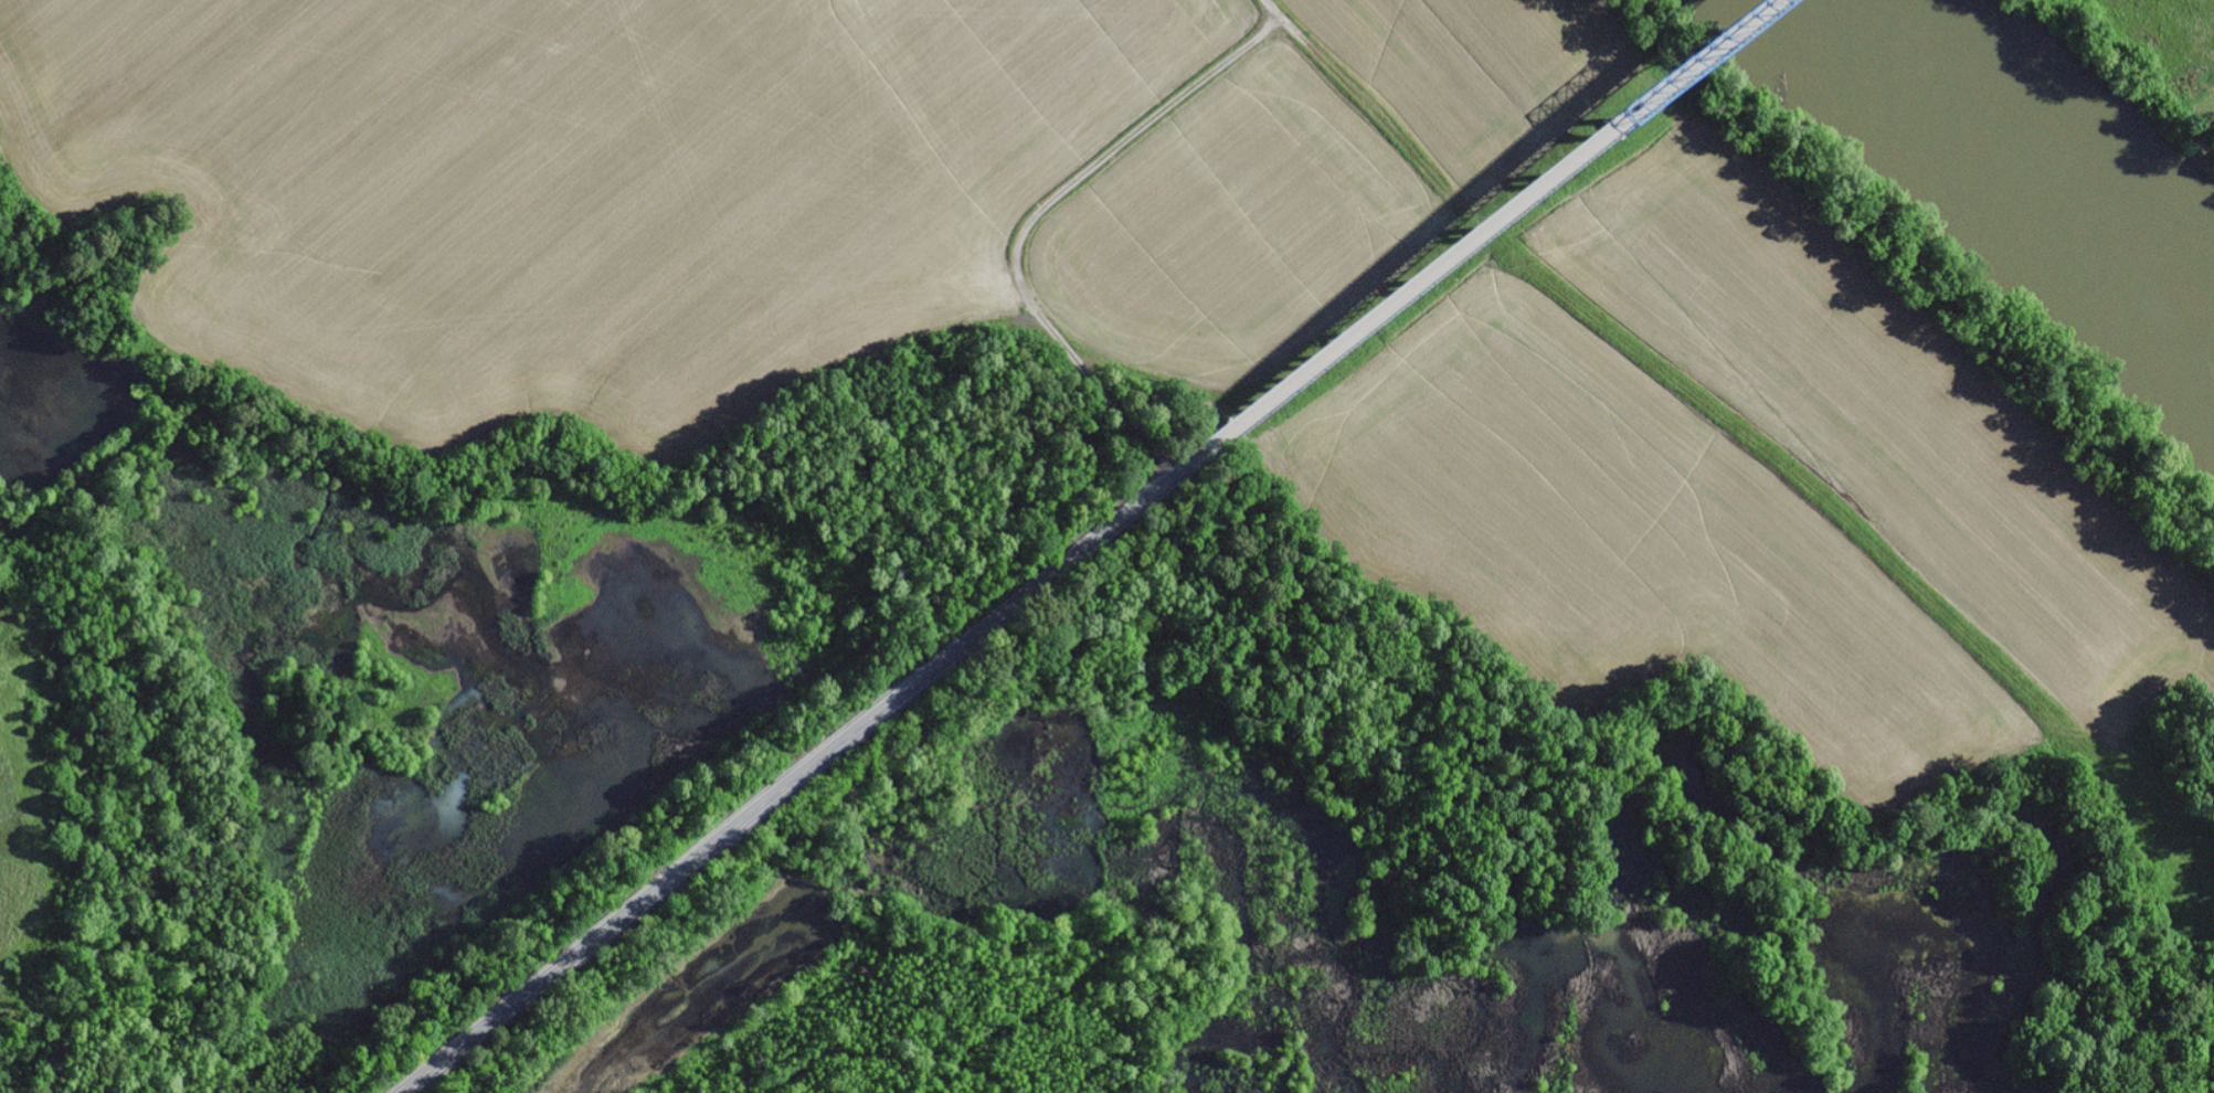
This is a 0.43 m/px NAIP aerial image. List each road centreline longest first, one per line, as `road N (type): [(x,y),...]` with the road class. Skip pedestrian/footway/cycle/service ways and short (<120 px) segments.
road 1 (primary): [(398,1092),(1203,455)]
road 2 (primary): [(1203,455),(1771,0)]
road 3 (residential): [(1164,484),(766,0)]

